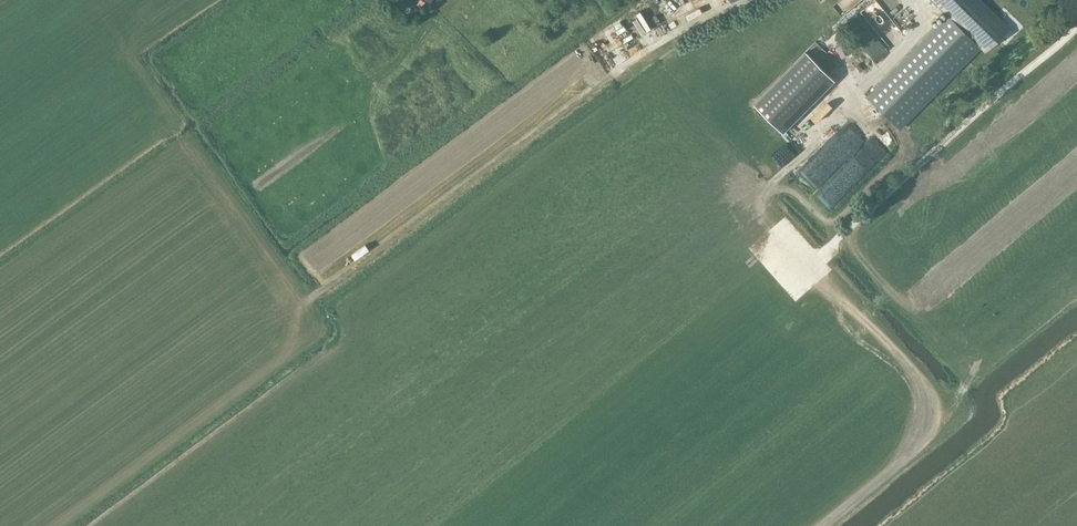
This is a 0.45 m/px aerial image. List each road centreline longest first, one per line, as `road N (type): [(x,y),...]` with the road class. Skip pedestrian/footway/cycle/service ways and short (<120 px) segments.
road 1 (track): [(313,298),(614,75),(746,0)]
road 2 (track): [(758,247),(790,284),(1076,29)]
road 3 (track): [(60,525),(294,348),(313,298)]
road 4 (track): [(313,298),(295,300),(176,130)]

